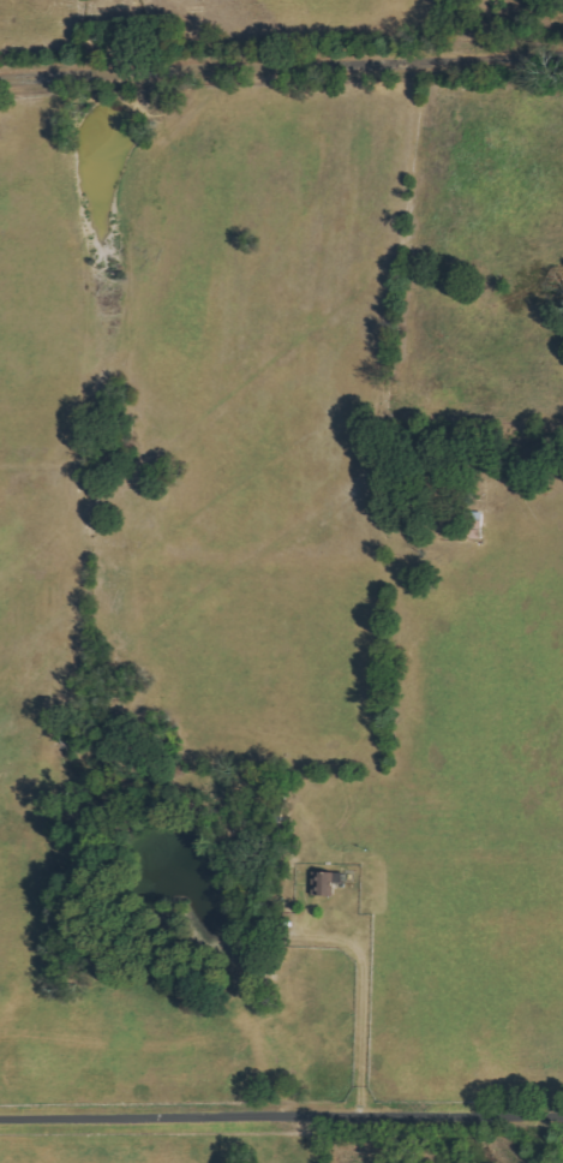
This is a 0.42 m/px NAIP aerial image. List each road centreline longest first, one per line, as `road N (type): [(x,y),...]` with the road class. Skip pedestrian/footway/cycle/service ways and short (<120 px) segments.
road 1 (residential): [(562,55),(148,66),(0,78)]
road 2 (residential): [(0,1133),(562,1114)]

